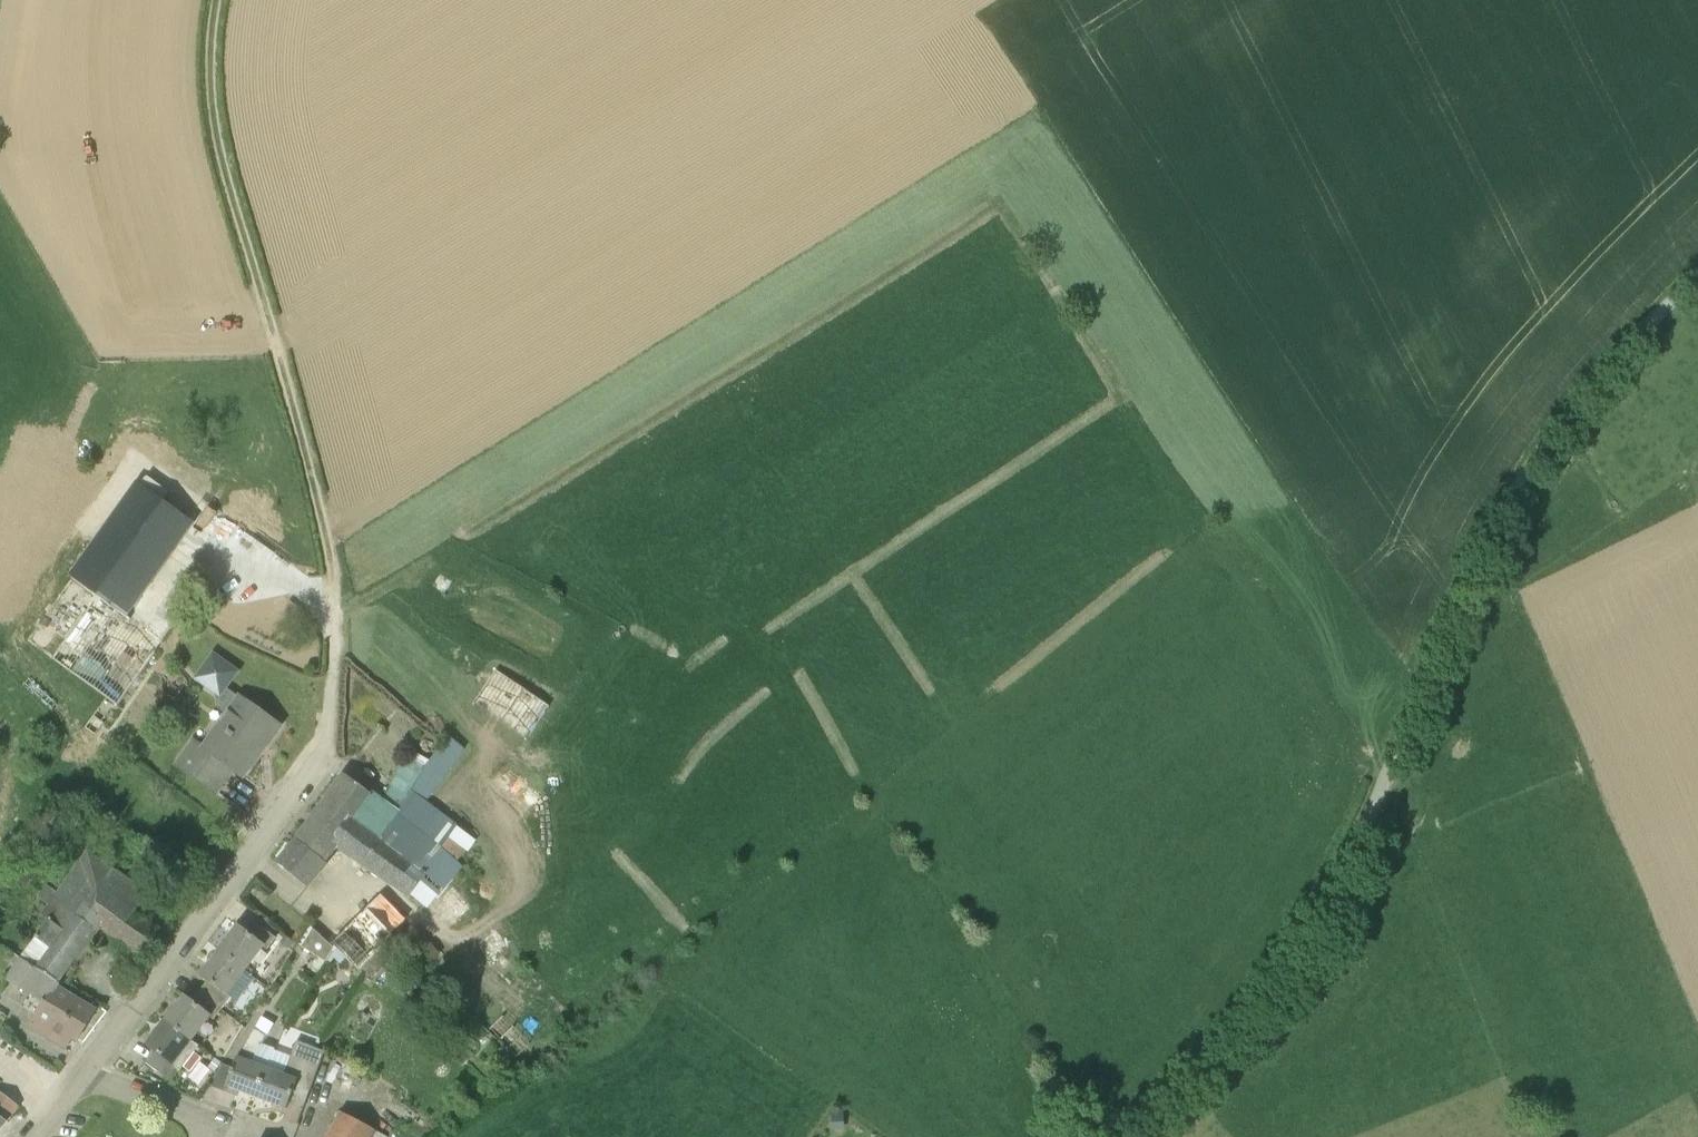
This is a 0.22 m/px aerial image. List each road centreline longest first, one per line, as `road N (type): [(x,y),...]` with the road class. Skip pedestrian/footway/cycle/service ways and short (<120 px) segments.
road 1 (unclassified): [(1124,1136),(1234,1029),(1292,955),(1361,835),(1456,601),(1511,495),(1600,377),(1697,276)]
road 2 (track): [(334,599),(316,498),(219,140),(211,81),(218,0)]
road 3 (residential): [(82,1074),(317,766),(330,712),(334,599)]
road 4 (residential): [(204,1136),(193,1116),(82,1074)]

